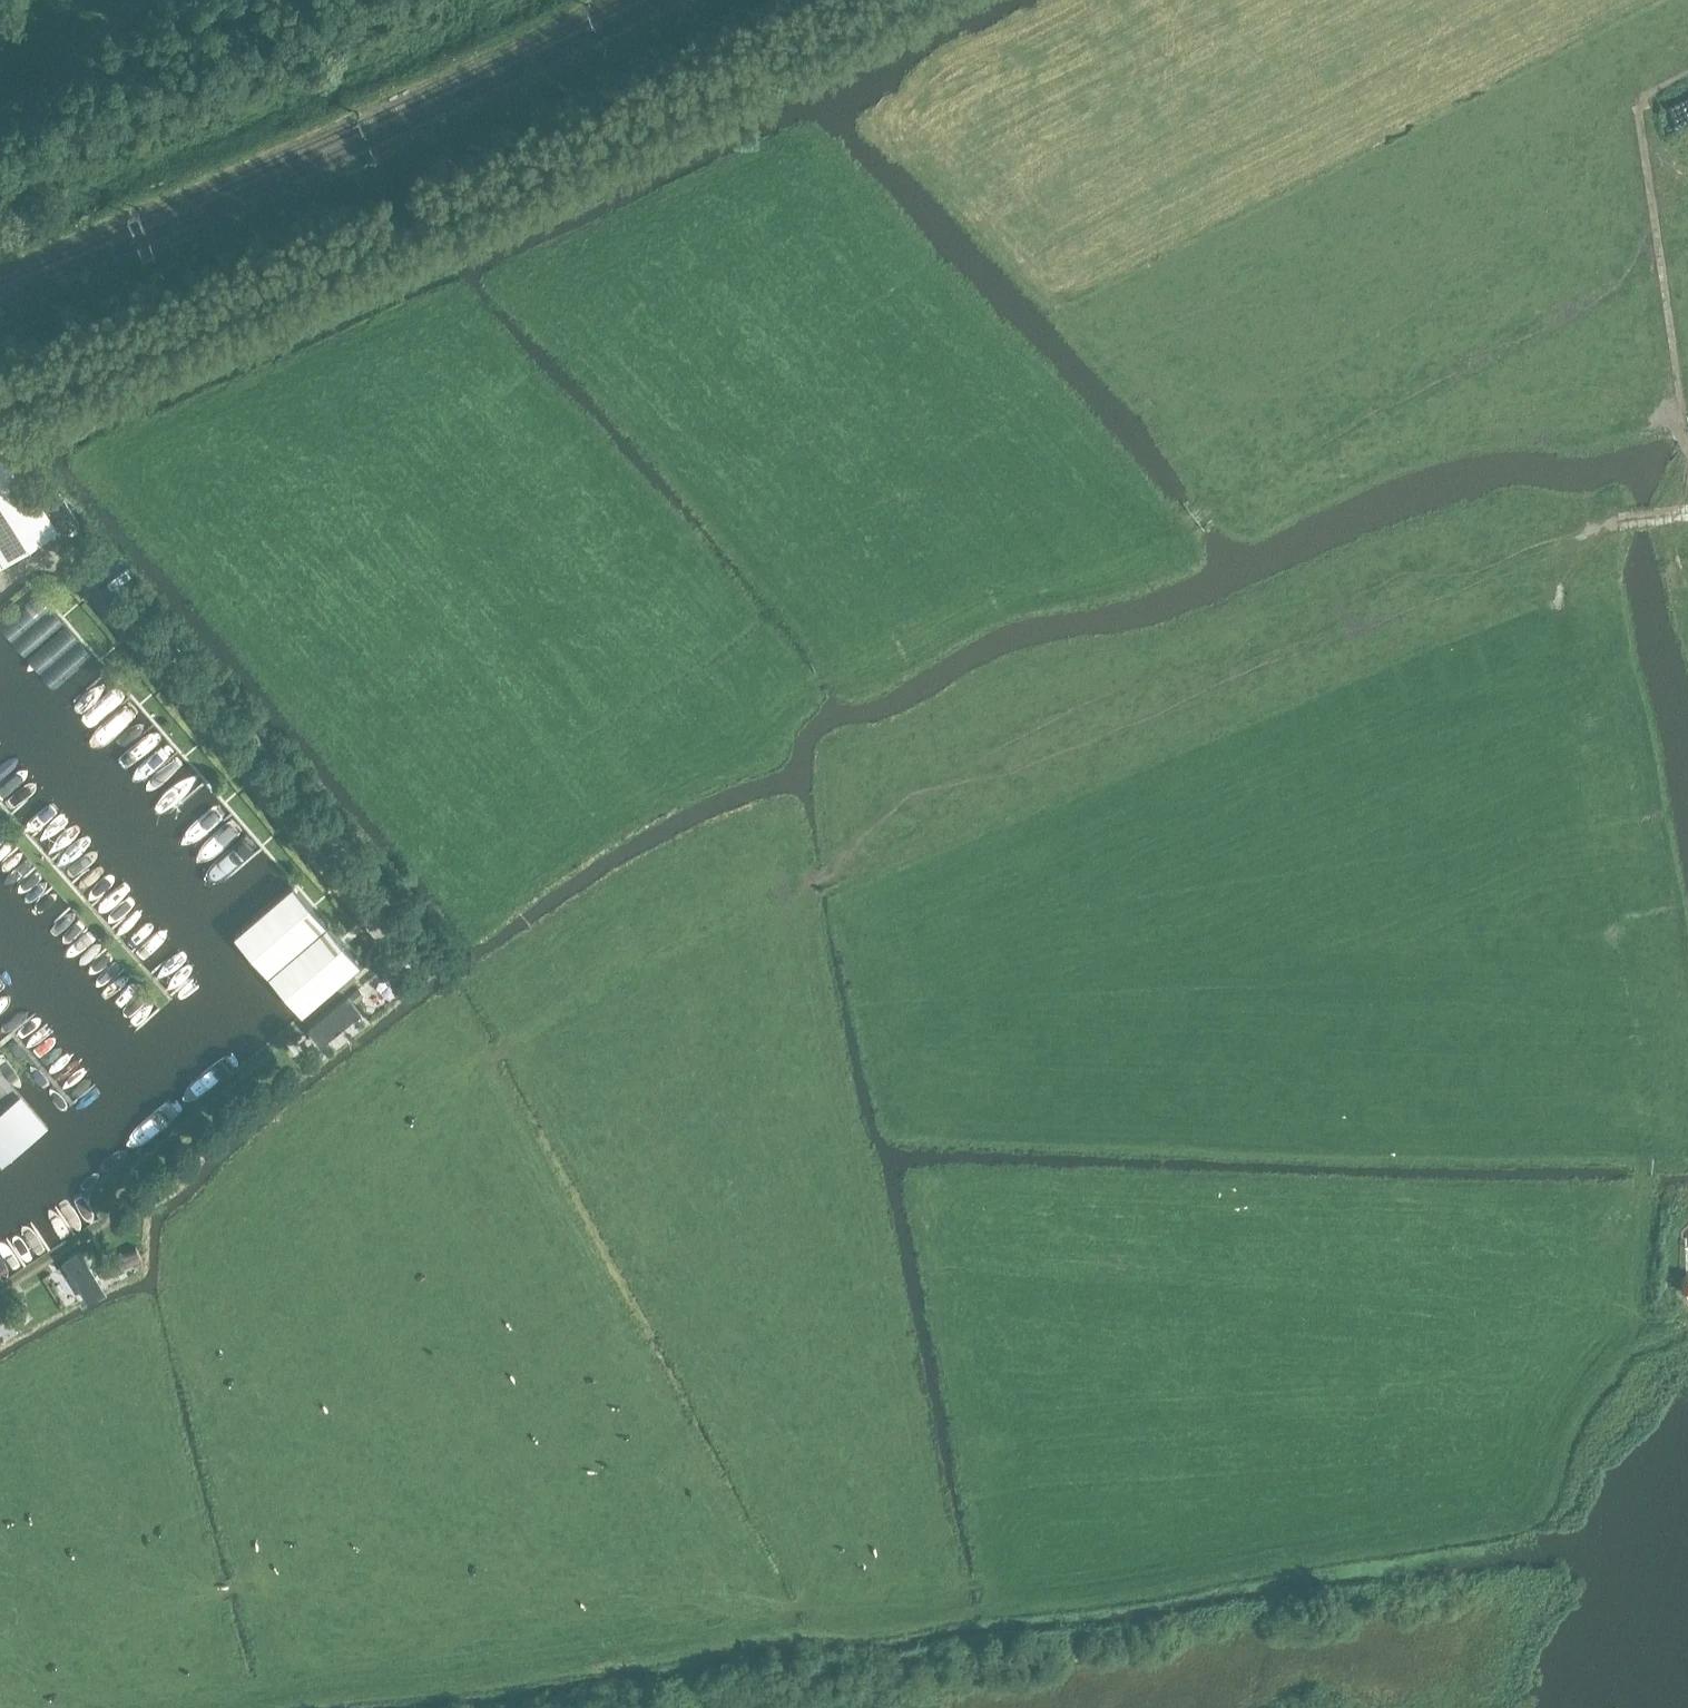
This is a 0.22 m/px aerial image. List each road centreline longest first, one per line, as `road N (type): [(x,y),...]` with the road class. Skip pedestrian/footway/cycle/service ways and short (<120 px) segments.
road 1 (track): [(1687,444),(1676,419),(1640,114),(1652,92),(1687,75)]

